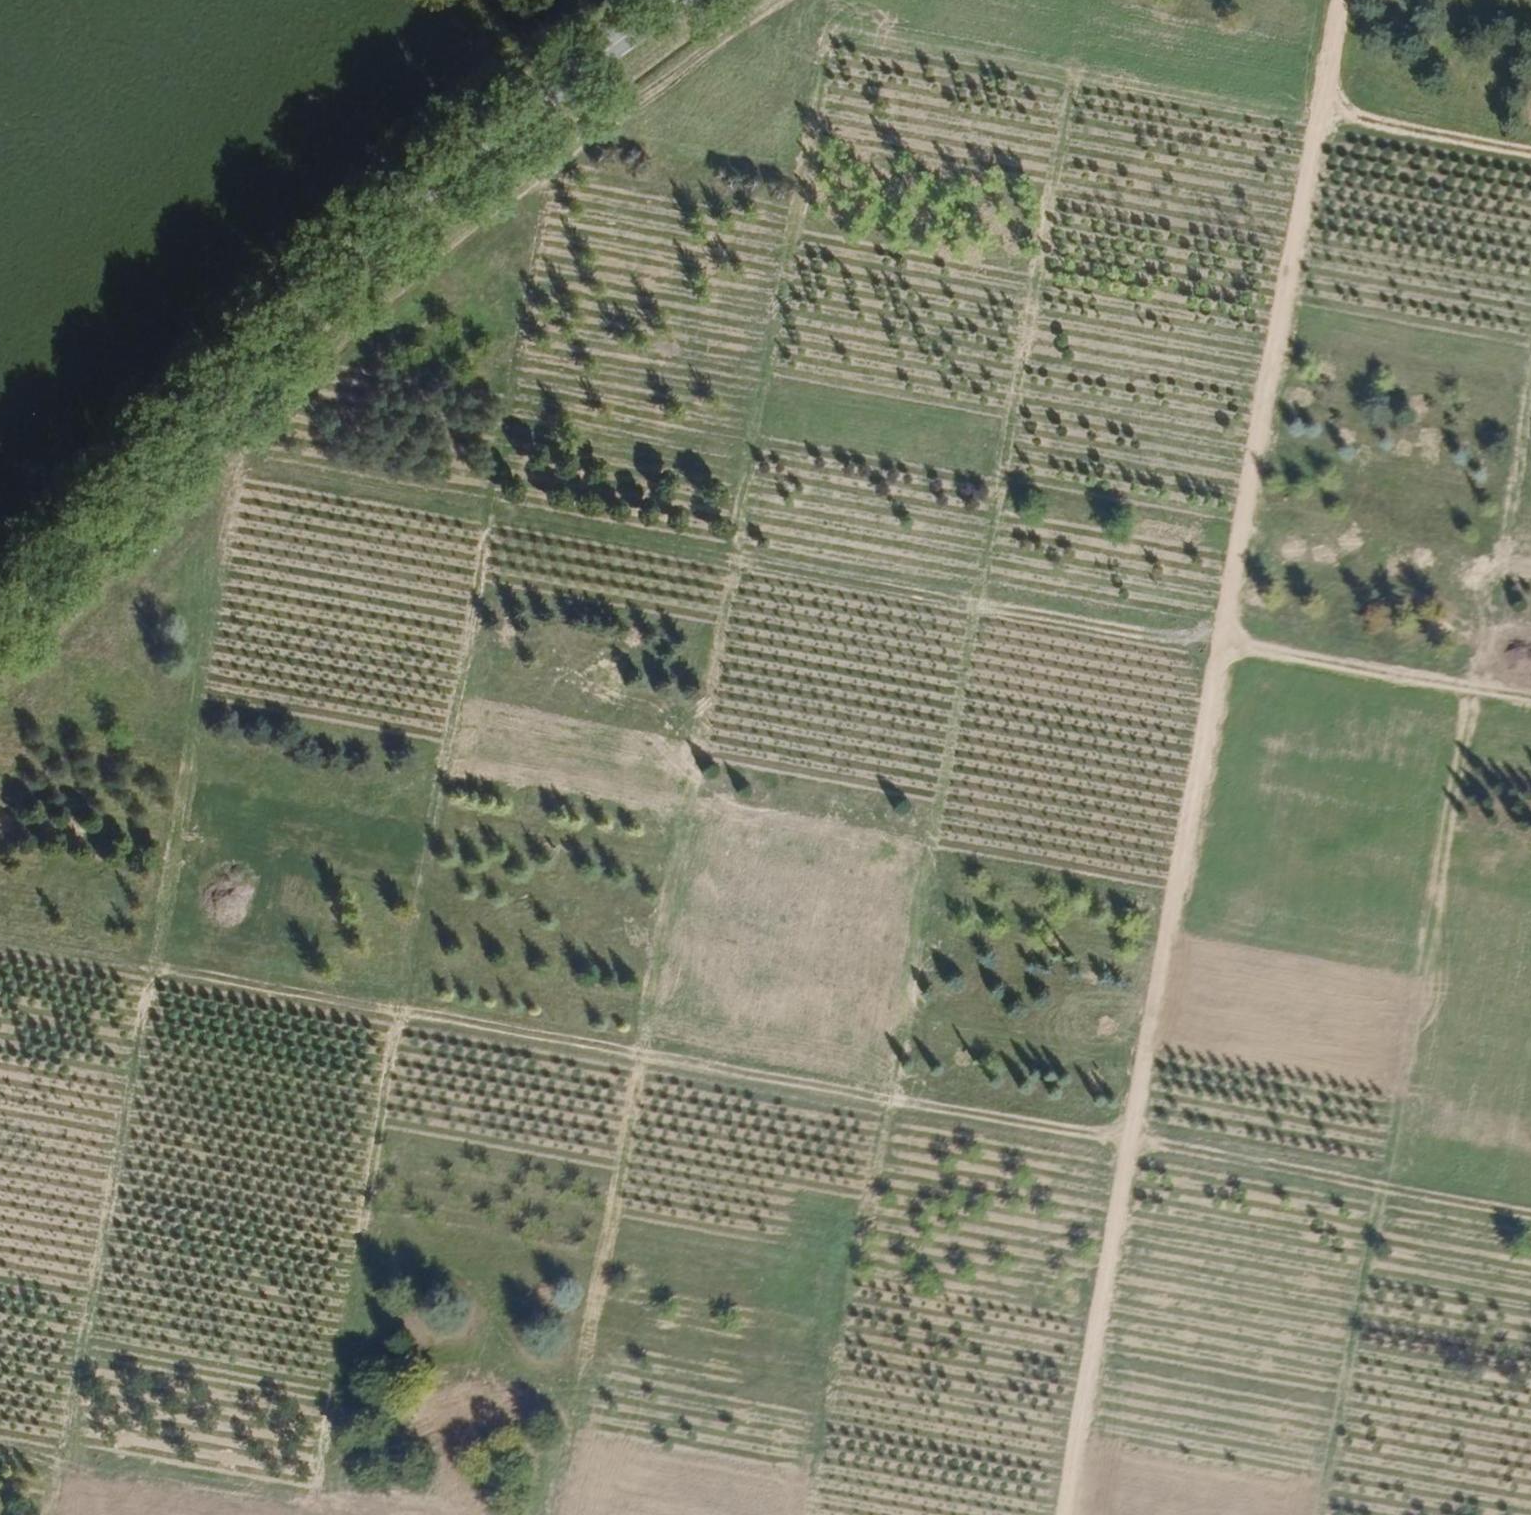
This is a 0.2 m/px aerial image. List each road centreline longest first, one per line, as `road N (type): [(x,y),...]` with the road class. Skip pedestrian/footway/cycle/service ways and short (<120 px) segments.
road 1 (track): [(1530,696),(1240,632),(1350,0)]
road 2 (primary): [(0,625),(205,418),(539,104),(682,0)]

